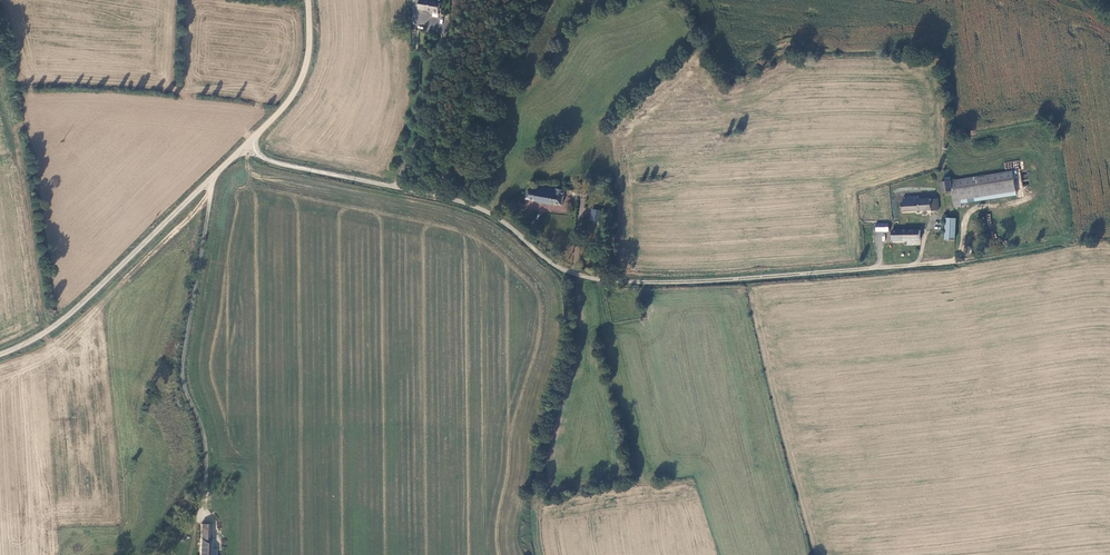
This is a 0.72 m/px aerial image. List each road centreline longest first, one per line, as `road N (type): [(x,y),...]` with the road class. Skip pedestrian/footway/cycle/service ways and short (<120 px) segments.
road 1 (unclassified): [(887,268),(707,281),(564,271),(507,225),(439,196),(245,151)]
road 2 (unclassified): [(245,151),(58,325),(0,354)]
road 3 (track): [(542,554),(536,513),(544,435),(577,337),(564,271)]
road 4 (unclassified): [(308,0),(304,75),(245,151)]
road 5 (track): [(887,268),(1056,248)]

